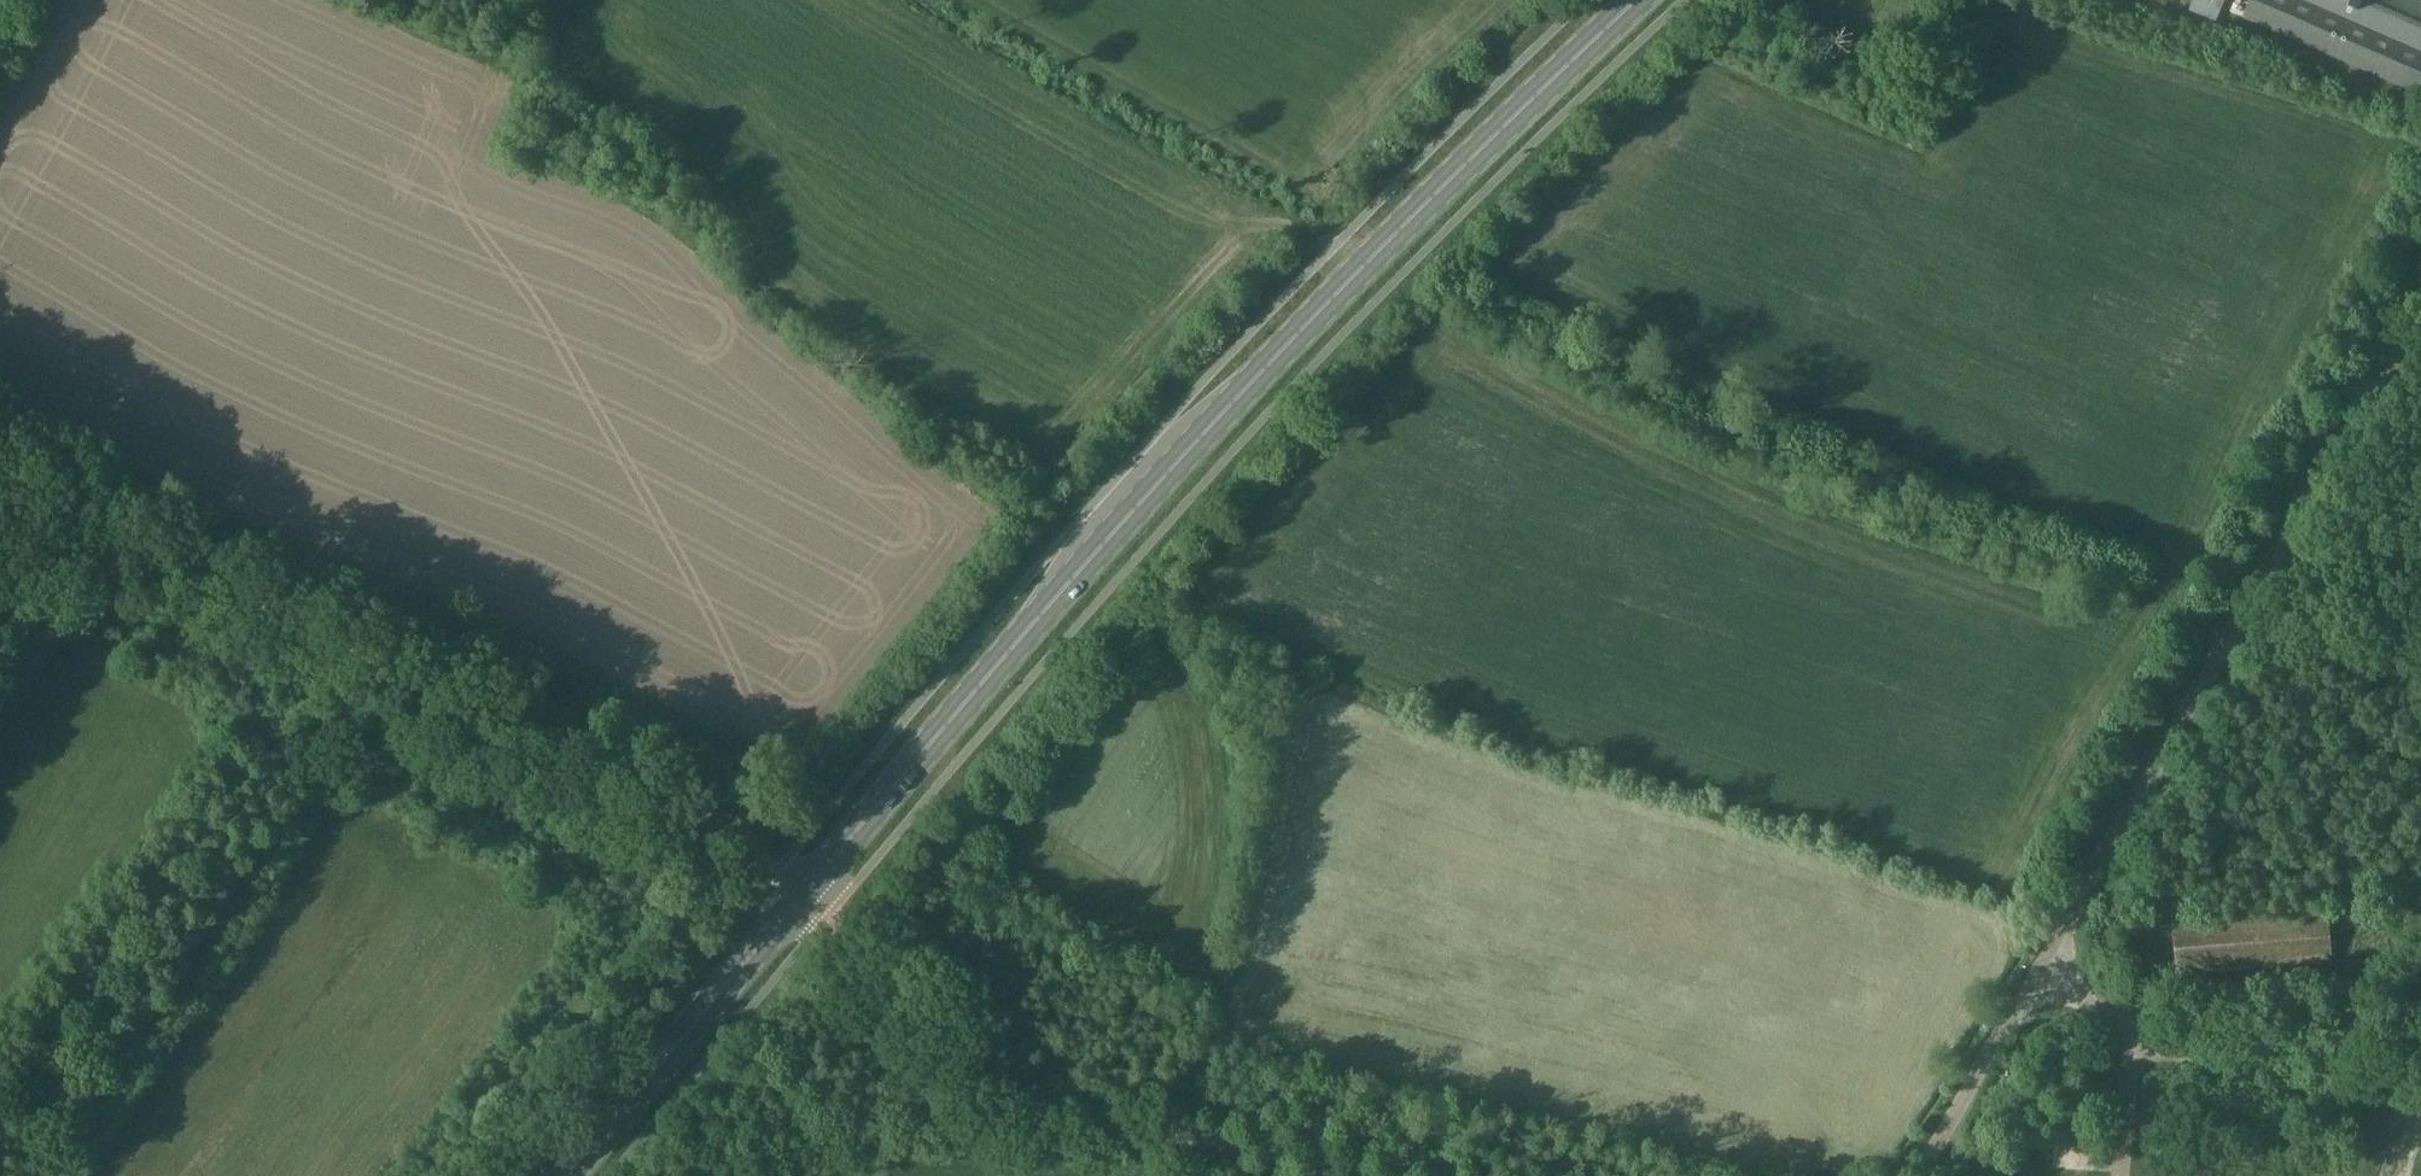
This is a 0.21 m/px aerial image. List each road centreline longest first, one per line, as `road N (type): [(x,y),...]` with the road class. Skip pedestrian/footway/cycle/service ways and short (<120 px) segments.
road 1 (primary): [(814,906),(1188,458),(1497,141),(1655,0)]
road 2 (unclassified): [(814,906),(638,774),(304,630),(0,475)]
road 3 (unclassified): [(2041,966),(2420,321)]
road 4 (unclassified): [(814,906),(974,1068),(1082,1119),(1285,1152),(1361,1175)]
road 5 (unclassified): [(2041,966),(2117,1022),(2176,1051),(2420,1095)]
road 6 (primary): [(586,1175),(814,906)]
road 7 (unclassified): [(1911,1175),(2041,966)]

